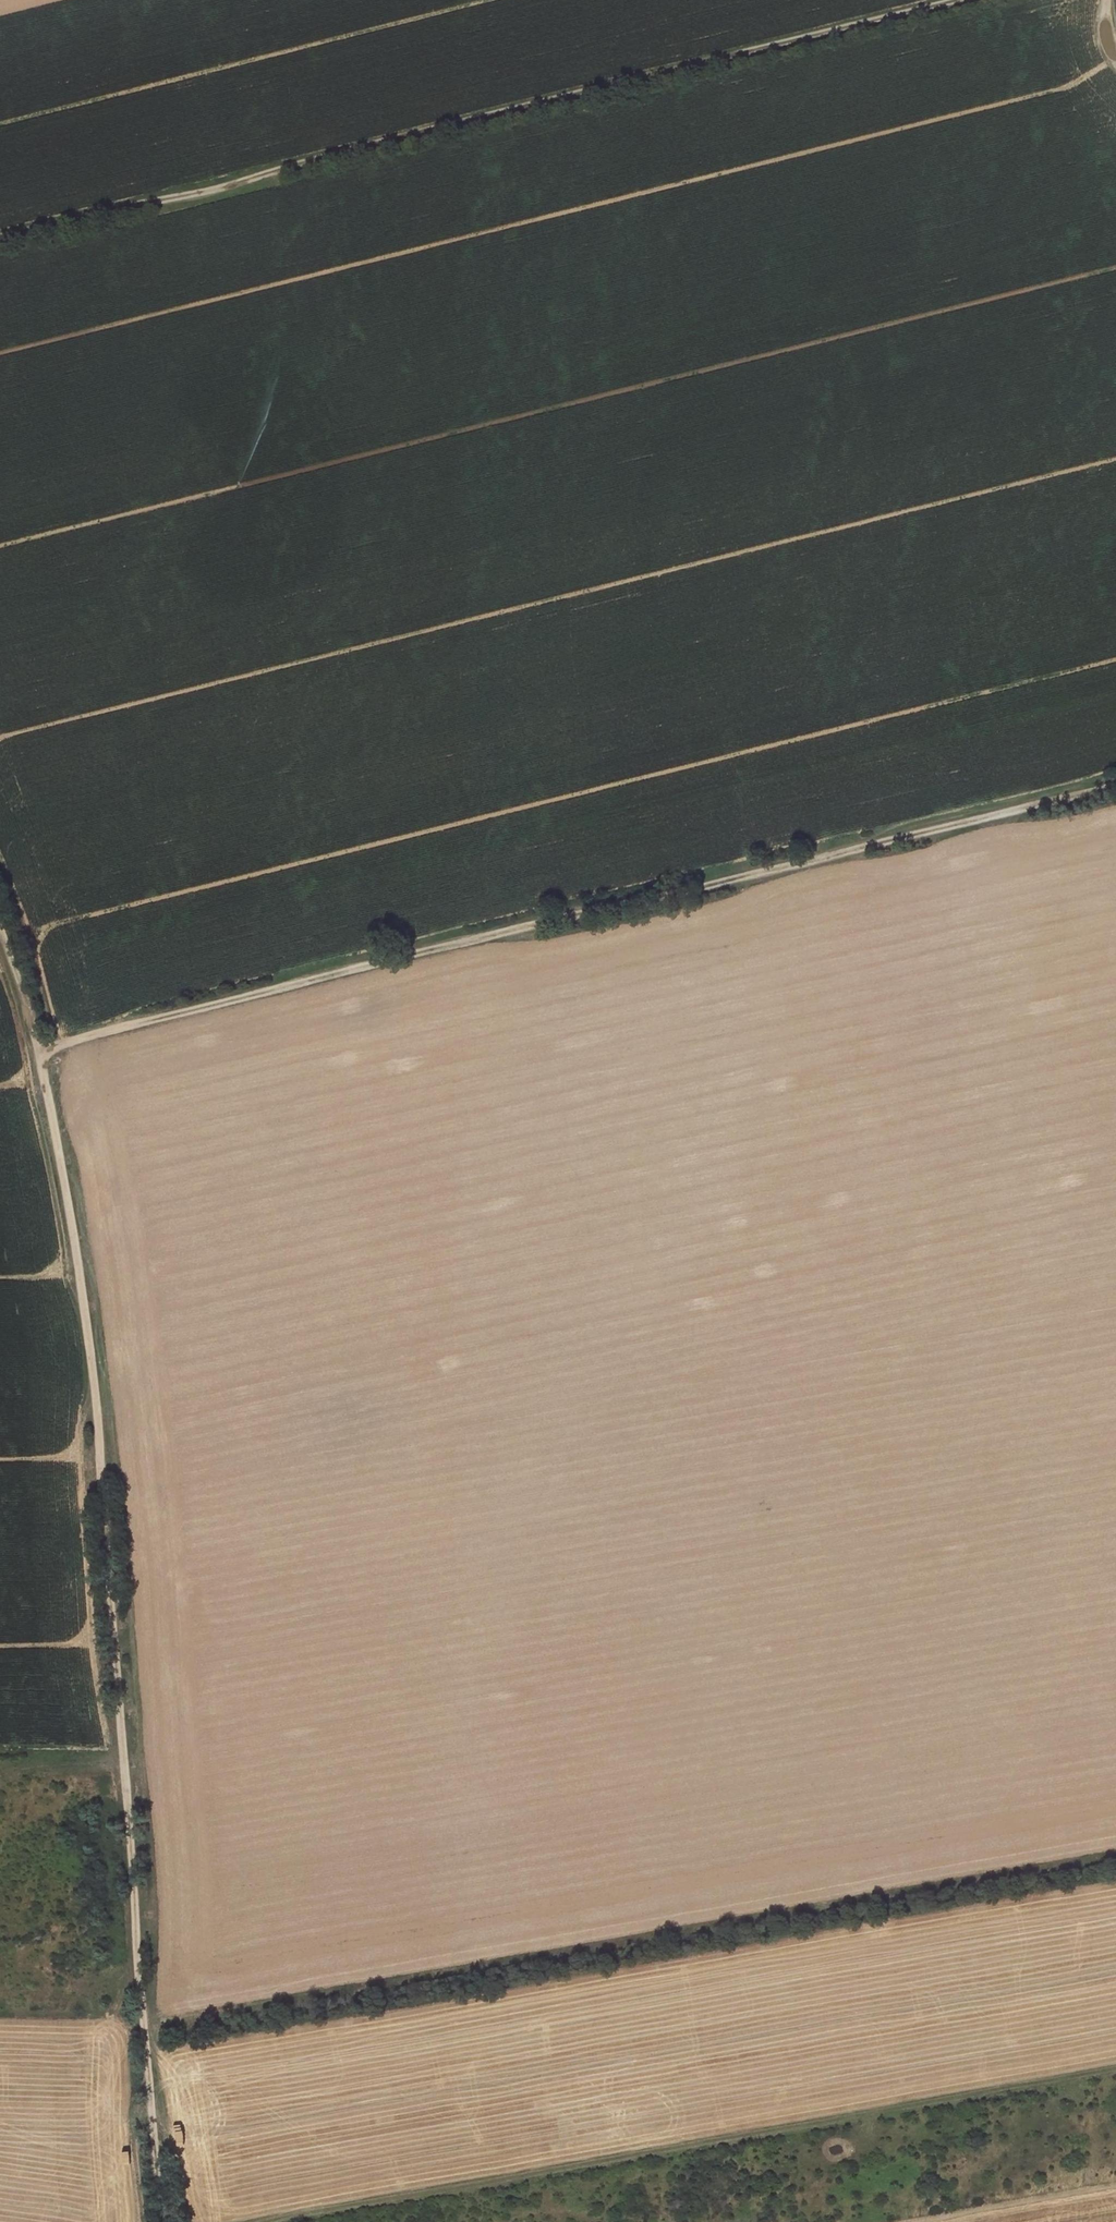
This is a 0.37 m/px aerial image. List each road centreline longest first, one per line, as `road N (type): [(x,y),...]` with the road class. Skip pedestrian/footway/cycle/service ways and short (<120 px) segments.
road 1 (track): [(160,2221),(106,1482),(39,1048),(0,916)]
road 2 (track): [(39,1048),(1115,784)]
road 3 (track): [(0,246),(970,0)]

